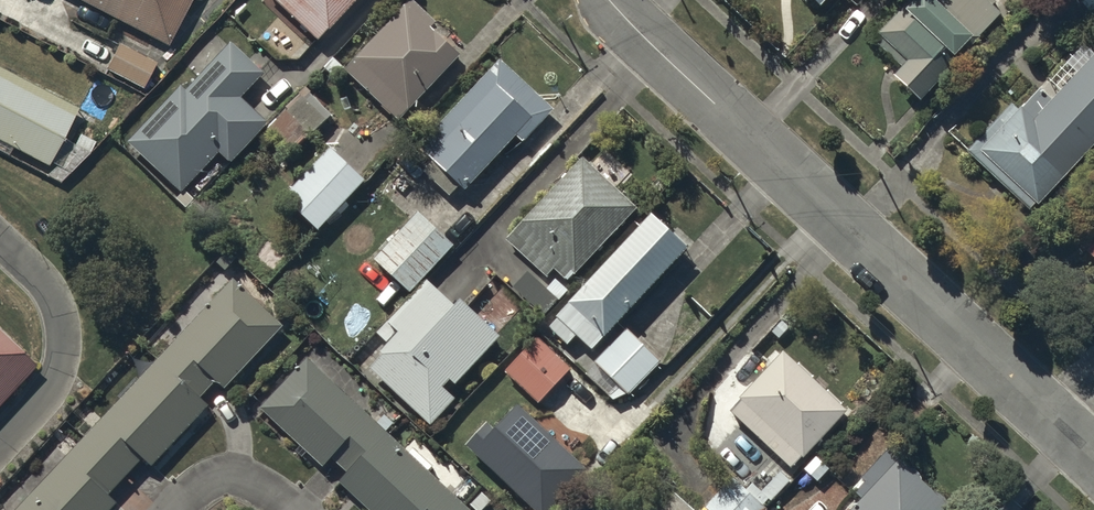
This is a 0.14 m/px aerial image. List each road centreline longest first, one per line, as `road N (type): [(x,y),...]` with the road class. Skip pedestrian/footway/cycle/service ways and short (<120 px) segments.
road 1 (residential): [(611,0),(1093,456)]
road 2 (residential): [(300,509),(251,477),(228,476),(205,482),(171,509)]

